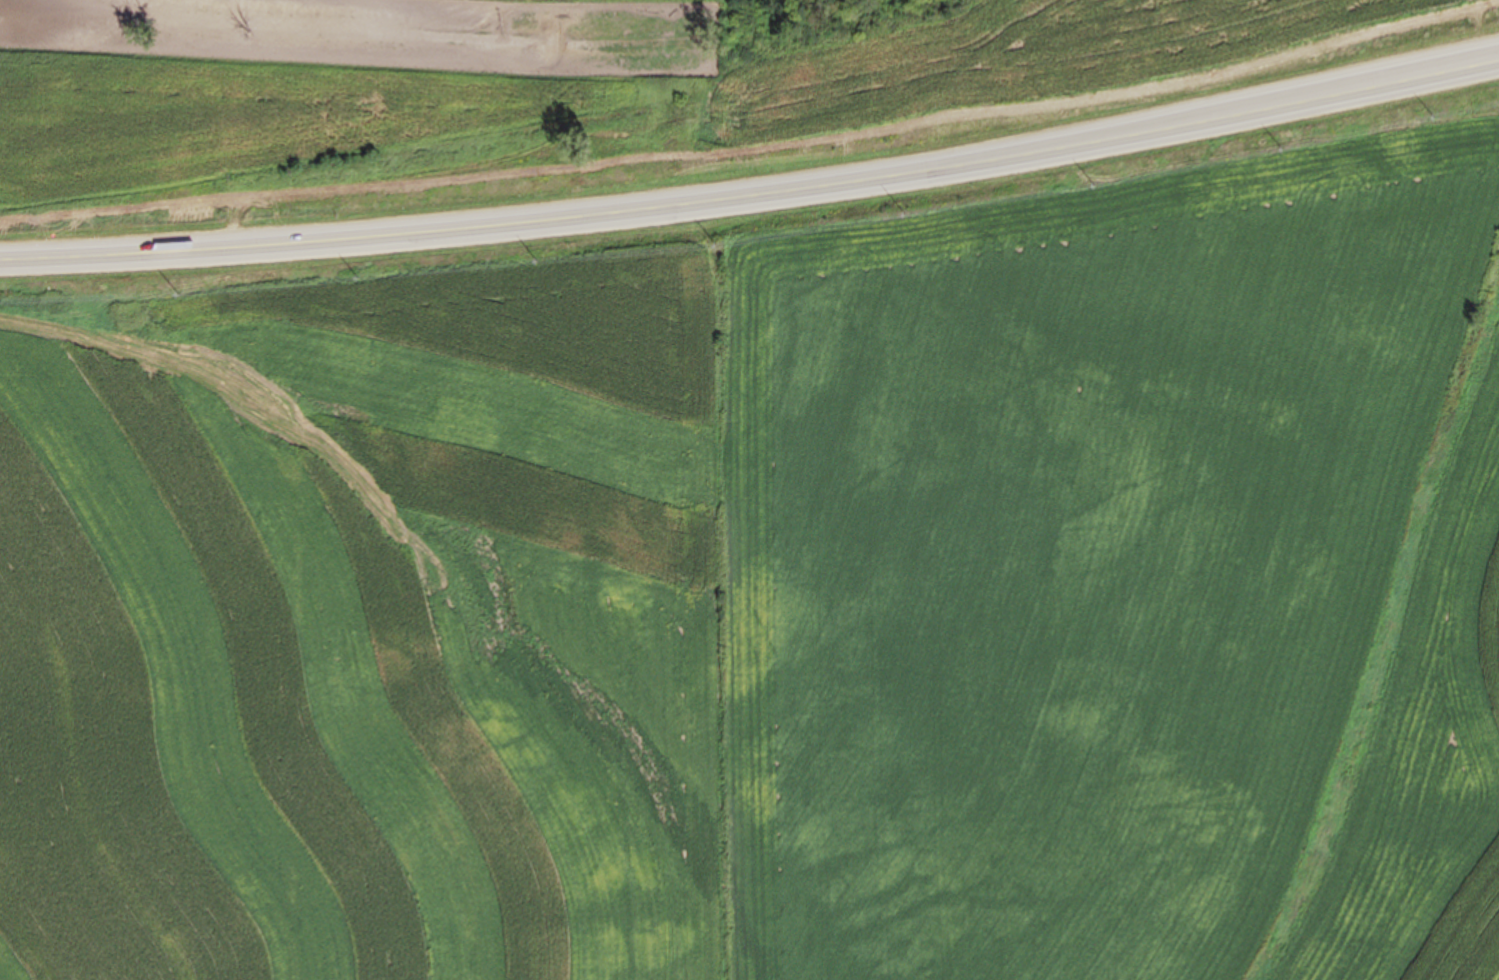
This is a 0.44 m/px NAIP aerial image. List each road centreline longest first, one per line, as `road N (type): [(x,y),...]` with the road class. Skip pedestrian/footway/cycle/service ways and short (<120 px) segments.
road 1 (primary): [(0,258),(386,236),(932,171),(1498,56)]

